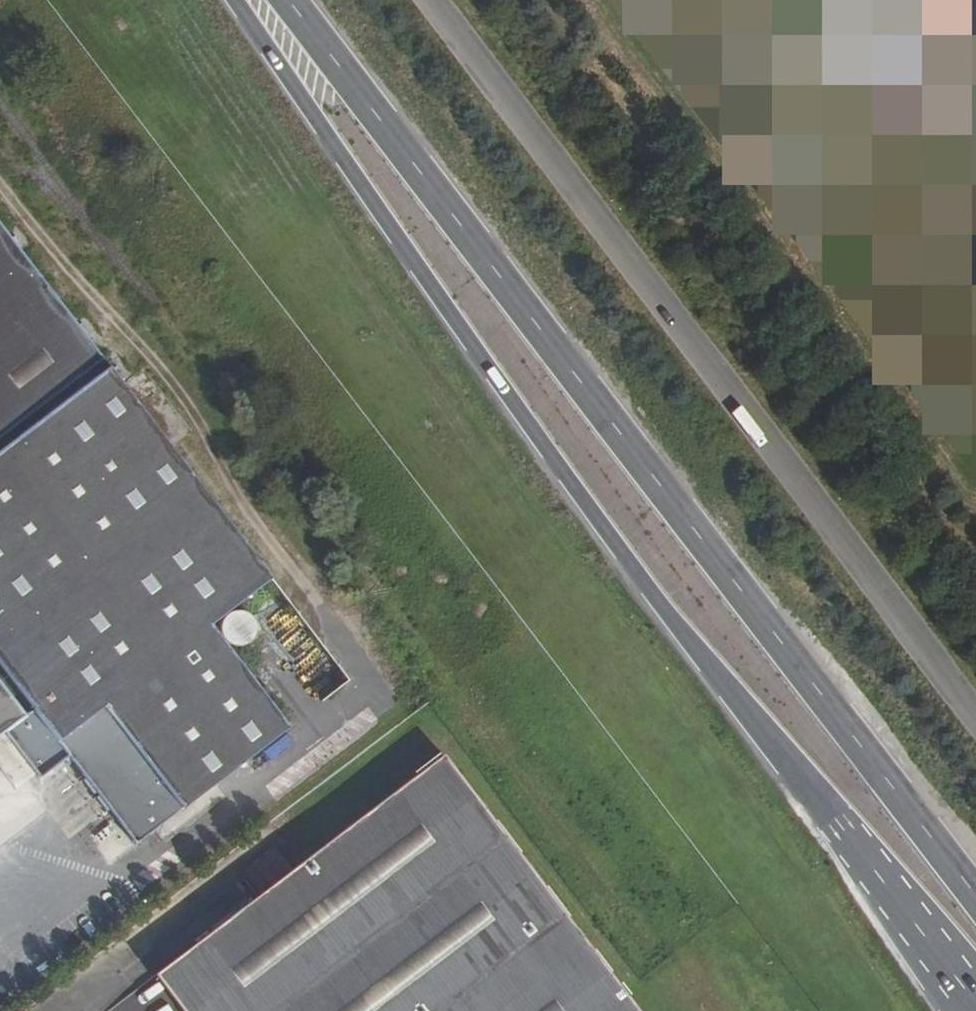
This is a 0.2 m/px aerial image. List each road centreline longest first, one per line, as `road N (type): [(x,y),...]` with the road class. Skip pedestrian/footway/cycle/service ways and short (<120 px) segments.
road 1 (primary): [(235,0),(470,347),(973,1010)]
road 2 (primary): [(975,895),(290,0)]
road 3 (unclassified): [(433,0),(975,712)]

